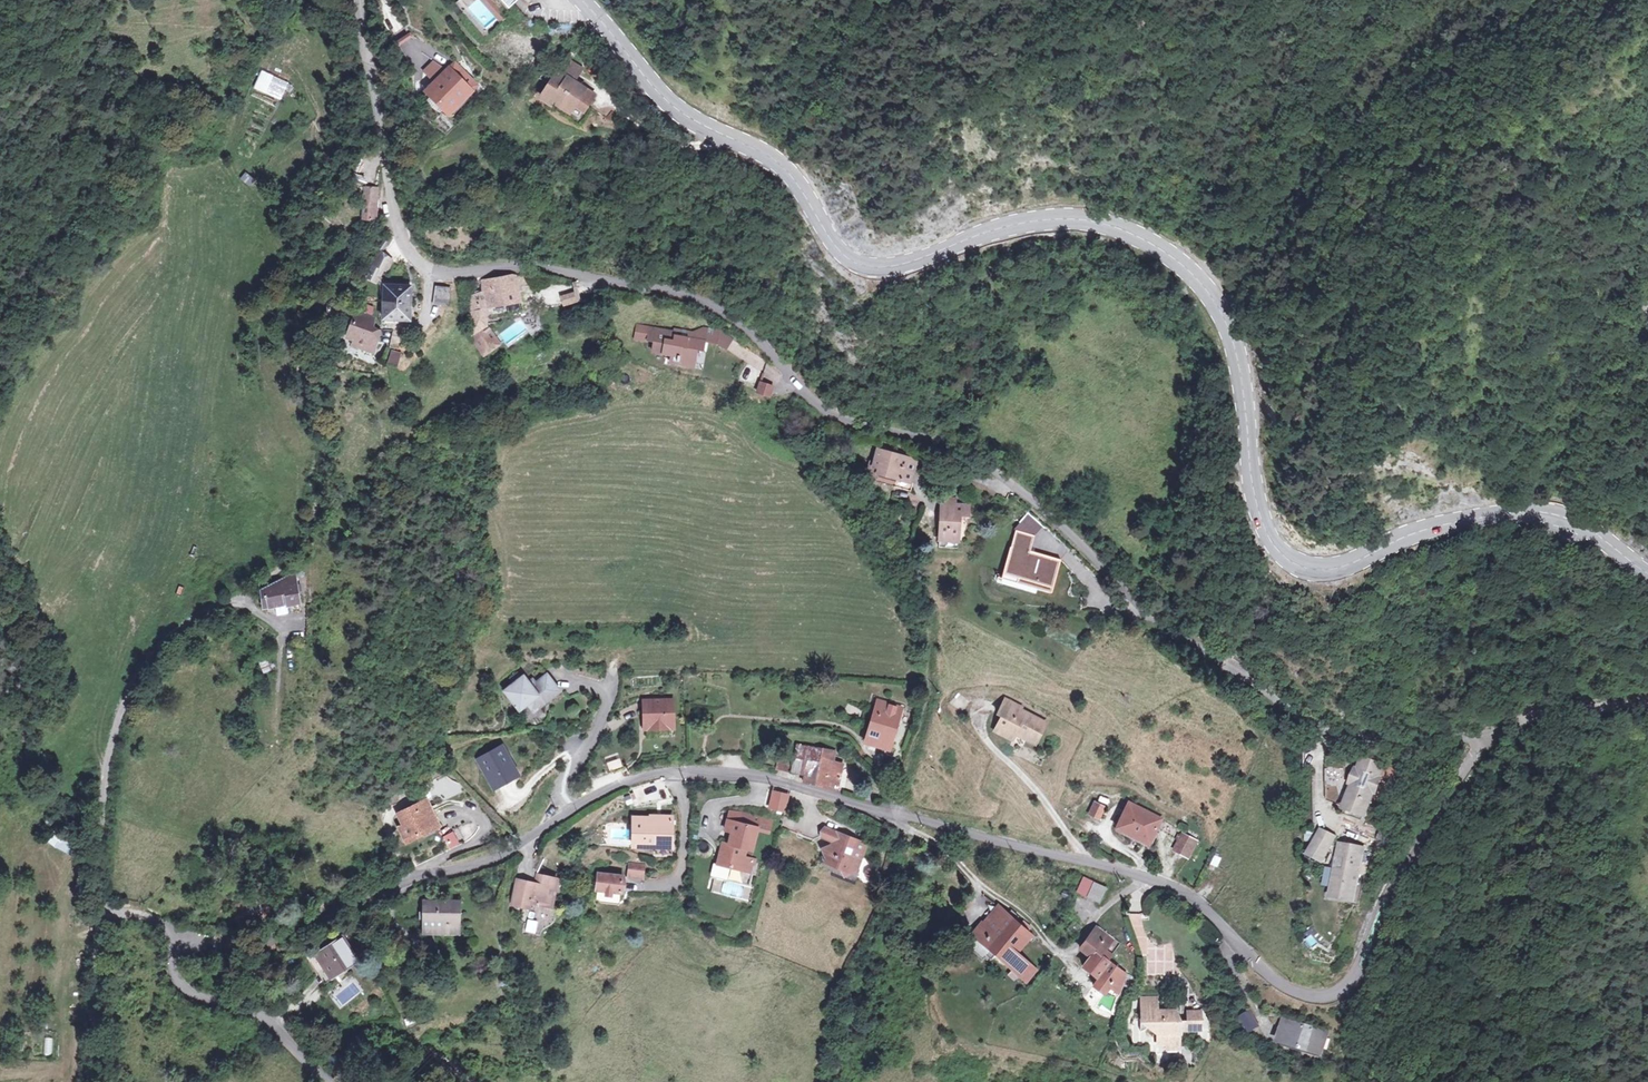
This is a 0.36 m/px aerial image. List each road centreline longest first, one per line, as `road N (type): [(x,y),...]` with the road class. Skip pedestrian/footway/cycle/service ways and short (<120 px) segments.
road 1 (unclassified): [(1486,741),(1347,738),(1306,722),(1251,679),(1159,626),(1029,498),(950,446),(830,415),(726,314),(535,268),(452,275),(422,267),(392,216),(358,0)]
road 2 (secondary): [(1647,568),(1571,522),(1515,512),(1437,526),(1326,565),(1292,555),(1261,521),(1232,341),(1182,267),(1135,237),(1059,219),(885,269),(848,263),(788,177),(673,101),(583,0)]
road 3 (residential): [(896,814),(765,778),(659,772),(583,802),(487,862),(405,883),(252,943),(190,939)]
road 4 (track): [(392,216),(309,324),(297,365),(326,459),(315,523),(293,565),(224,599)]
road 5 (unclassified): [(224,599),(172,633),(127,687),(99,814),(98,913)]
road 6 (residential): [(1146,877),(1059,953),(944,850),(899,825),(896,814)]
road 7 (residential): [(1146,877),(896,814)]
road 8 (tertiary): [(190,939),(172,952),(177,982),(259,1016),(328,1081)]
road 9 (unclassified): [(1360,969),(1337,998),(1293,993),(1206,913)]
road 10 (unclassified): [(1647,693),(1535,715),(1486,741)]
road 11 (track): [(98,913),(90,1081)]

